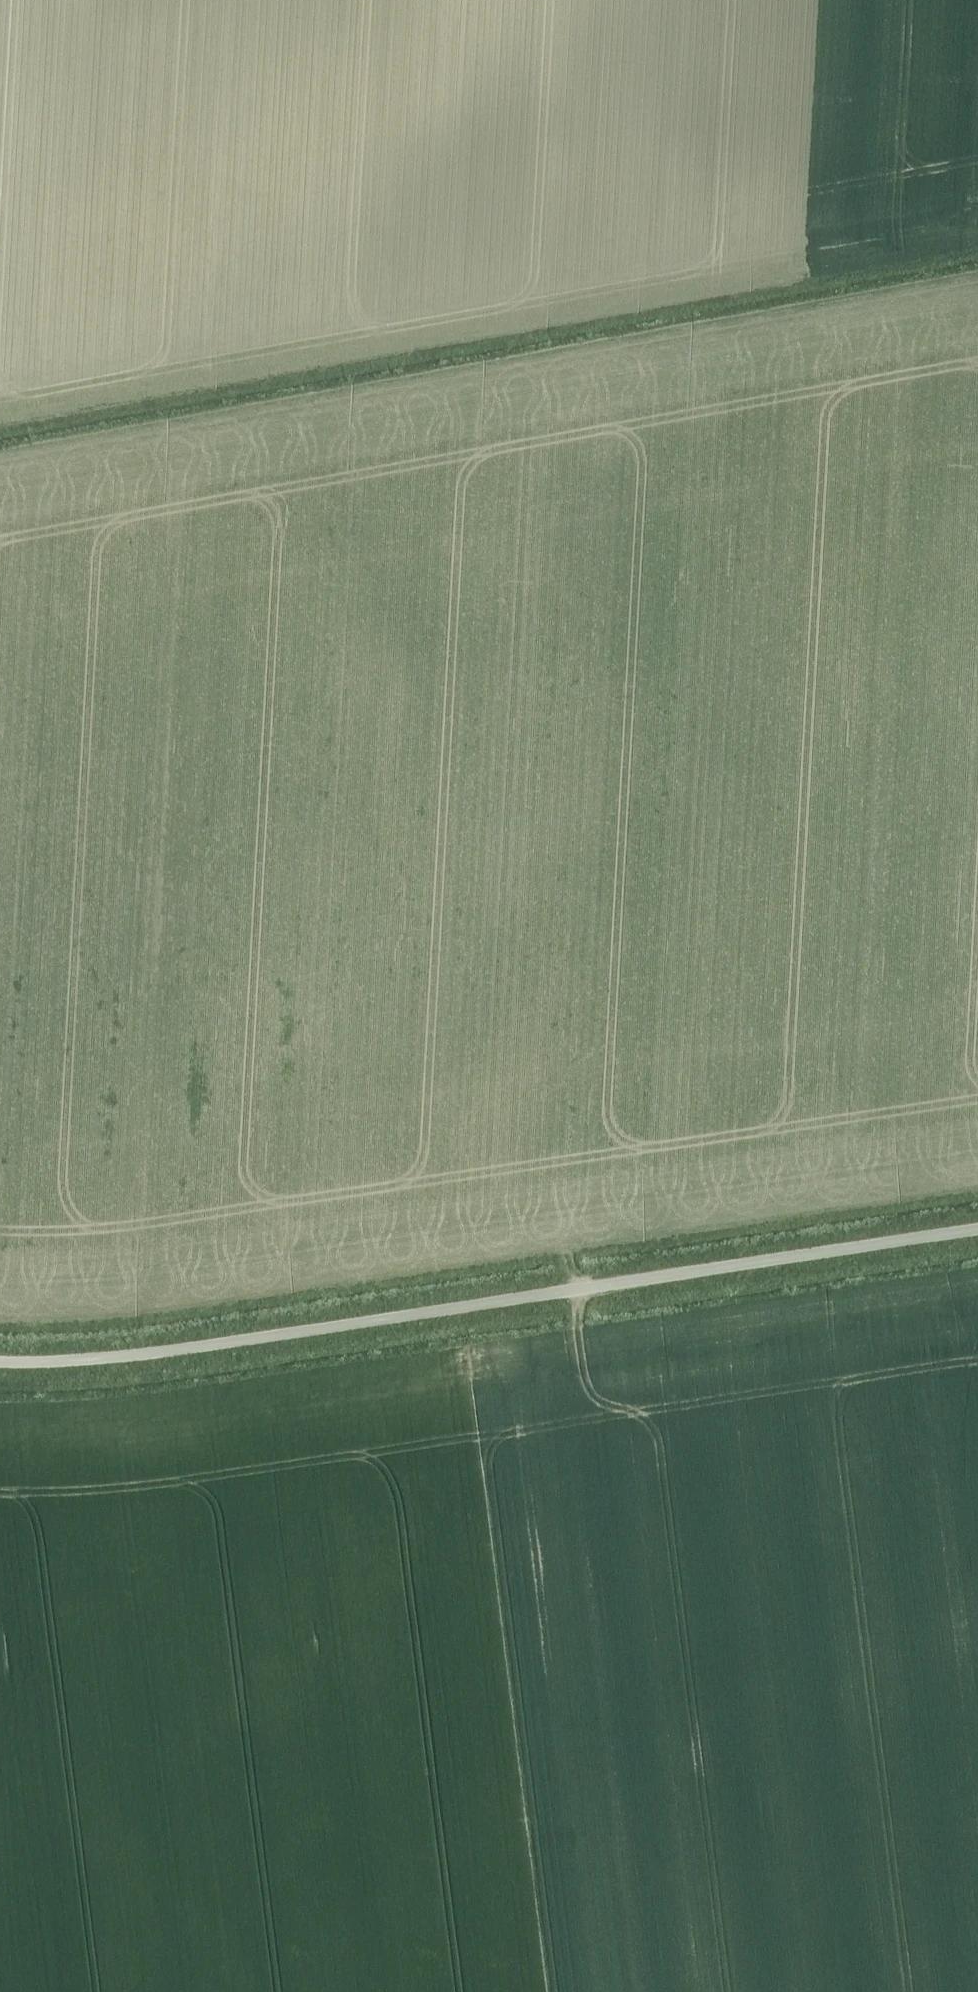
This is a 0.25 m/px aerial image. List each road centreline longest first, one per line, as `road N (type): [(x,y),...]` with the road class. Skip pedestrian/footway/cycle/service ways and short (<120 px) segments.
road 1 (track): [(977,1229),(175,1350),(0,1363)]

